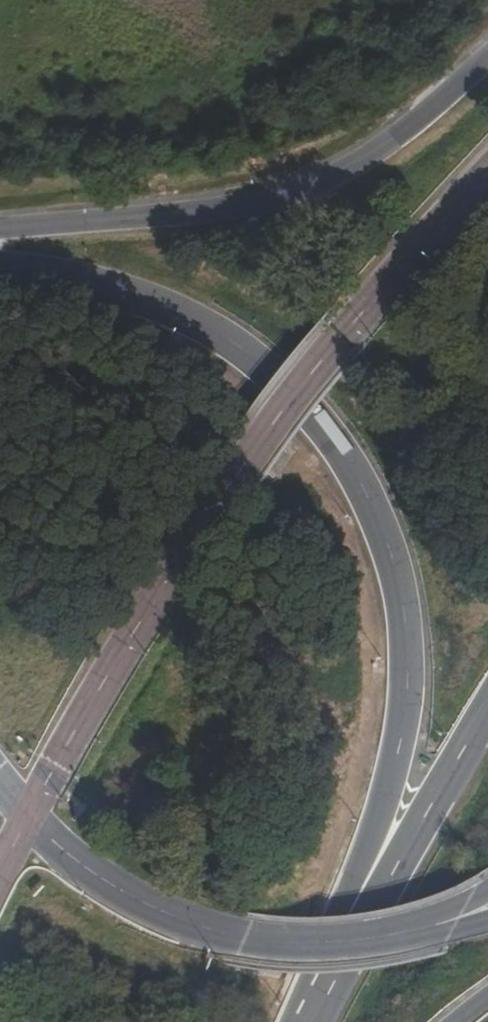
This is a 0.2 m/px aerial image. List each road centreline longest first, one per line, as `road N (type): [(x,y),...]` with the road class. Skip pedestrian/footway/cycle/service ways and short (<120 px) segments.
road 1 (secondary): [(302,1021),(400,747),(409,672),(394,560),(335,441),(292,389),(240,347),(124,292),(0,269)]
road 2 (secondary): [(487,174),(242,470),(138,624),(31,814)]
road 3 (secondary): [(487,62),(423,121),(321,187),(179,218),(0,230)]
road 4 (secondary): [(31,814),(95,875),(177,920),(240,941),(294,947),(403,938)]
road 5 (secondary): [(316,1021),(487,714)]

